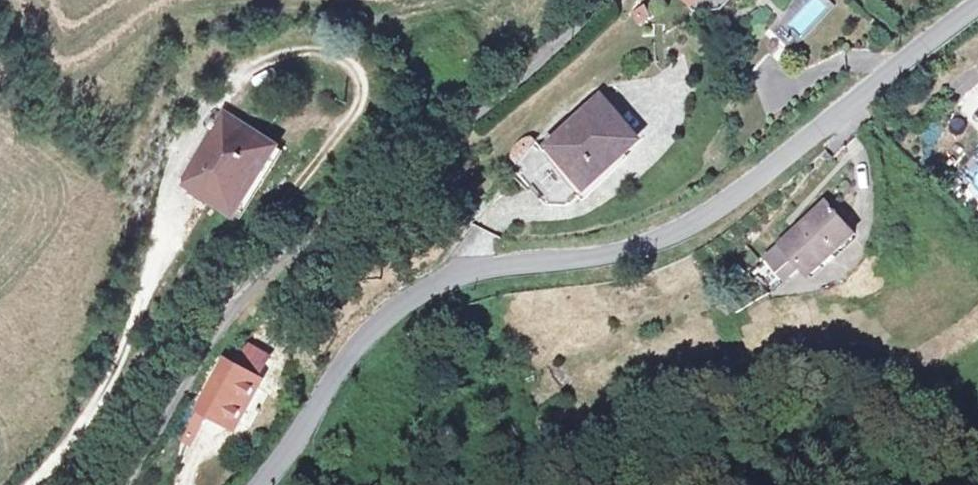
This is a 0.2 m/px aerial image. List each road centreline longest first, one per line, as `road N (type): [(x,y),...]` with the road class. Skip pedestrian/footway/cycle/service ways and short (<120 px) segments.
road 1 (tertiary): [(266,484),(383,320),(433,288),(522,260),(631,249),(704,216),(977,6)]
road 2 (unclassified): [(589,0),(369,197),(224,312),(118,373),(33,484)]
road 3 (track): [(118,373),(175,226),(181,162),(220,93),(274,59),(310,53),(341,60),(360,74),(350,117),(251,250),(224,312)]

